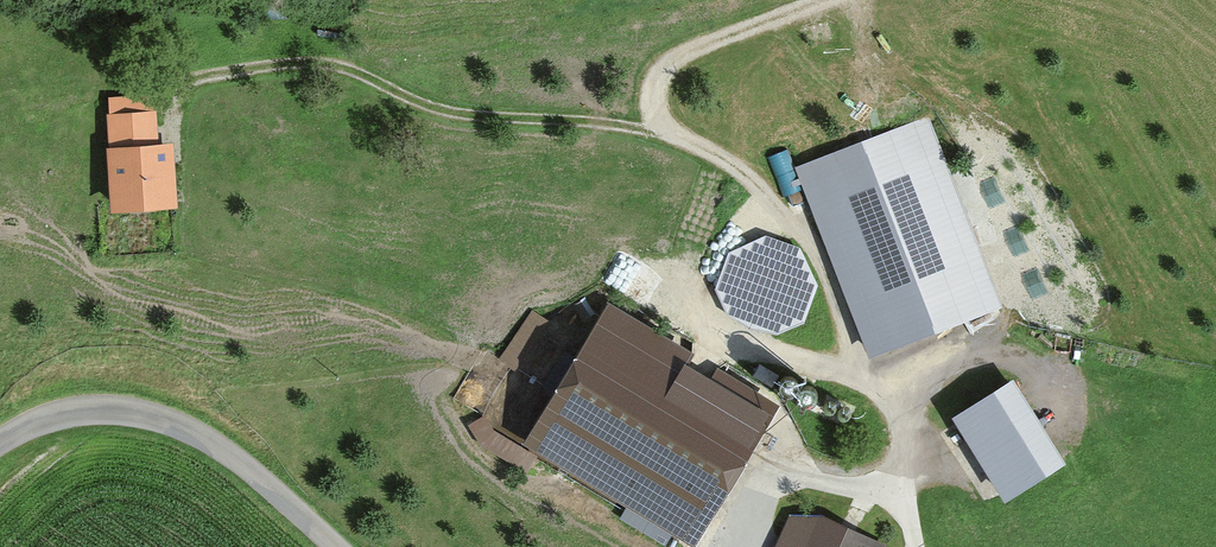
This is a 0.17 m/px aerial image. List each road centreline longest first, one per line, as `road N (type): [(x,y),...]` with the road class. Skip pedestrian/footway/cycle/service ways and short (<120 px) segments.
road 1 (track): [(672,137),(736,168),(790,222),(860,360),(888,390),(997,337),(1012,321),(1016,271),(962,128),(880,53),(849,0)]
road 2 (track): [(184,84),(334,73),(494,117),(672,137)]
road 3 (unclassified): [(0,442),(33,424),(88,411),(174,424),(237,460),(336,546)]
road 4 (track): [(672,137),(657,90),(679,57),(825,0)]

